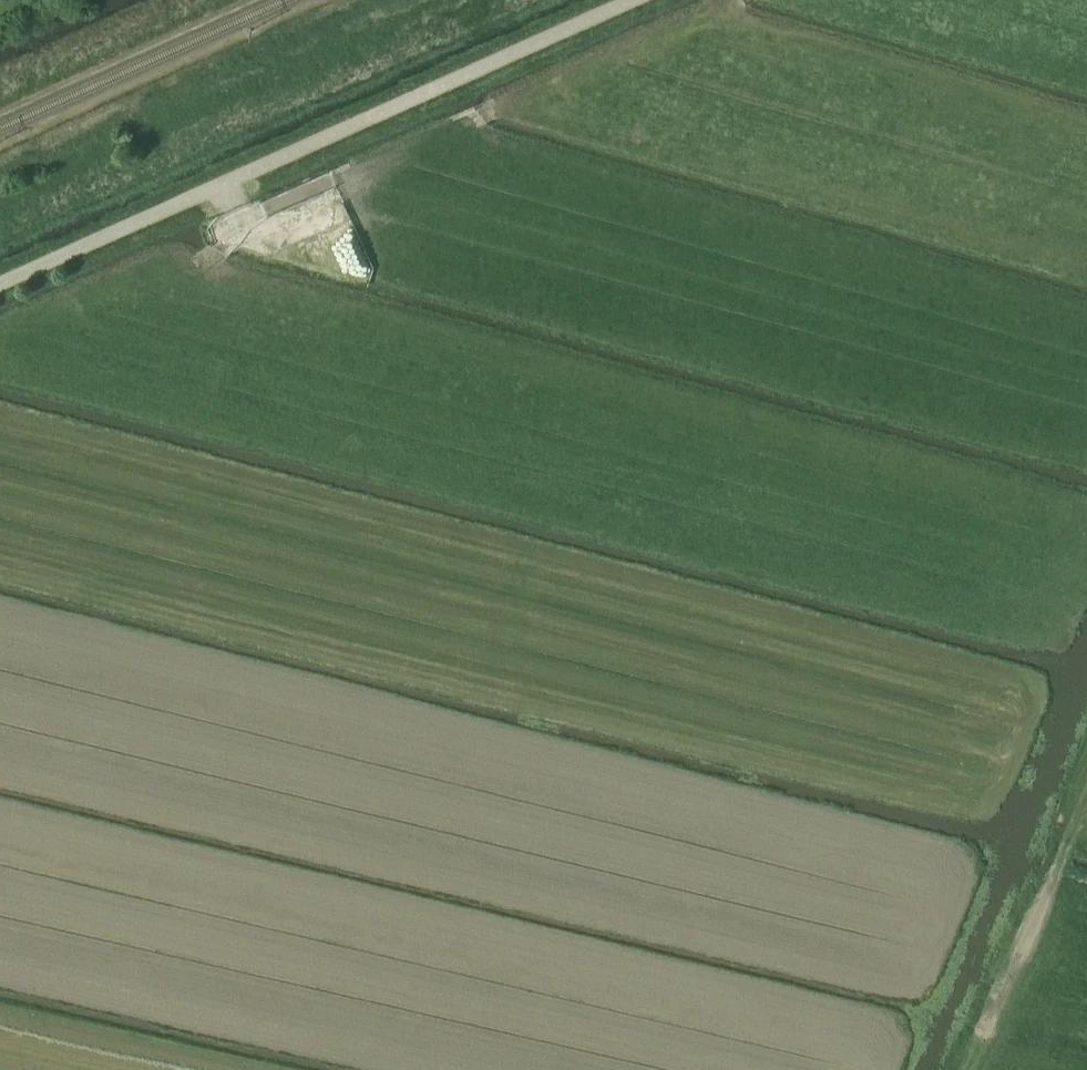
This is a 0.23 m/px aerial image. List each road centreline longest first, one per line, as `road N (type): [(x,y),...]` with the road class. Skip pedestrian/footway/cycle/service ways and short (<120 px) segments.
road 1 (unclassified): [(0,277),(628,0)]

